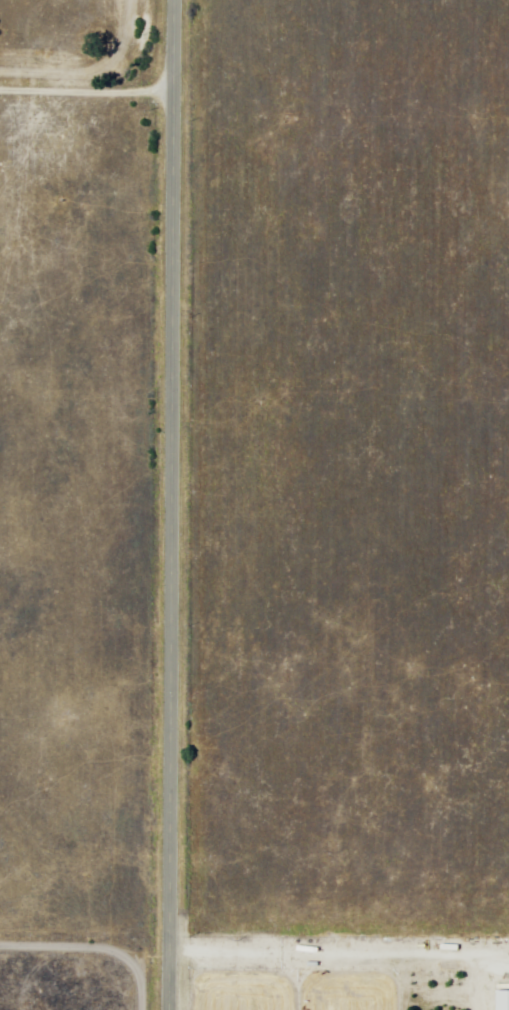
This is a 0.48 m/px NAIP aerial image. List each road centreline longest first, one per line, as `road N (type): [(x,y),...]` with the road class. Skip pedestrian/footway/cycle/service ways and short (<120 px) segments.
road 1 (secondary): [(170,0),(168,1009)]
road 2 (residential): [(169,873),(492,964),(506,1009)]
road 3 (track): [(170,95),(0,88)]

